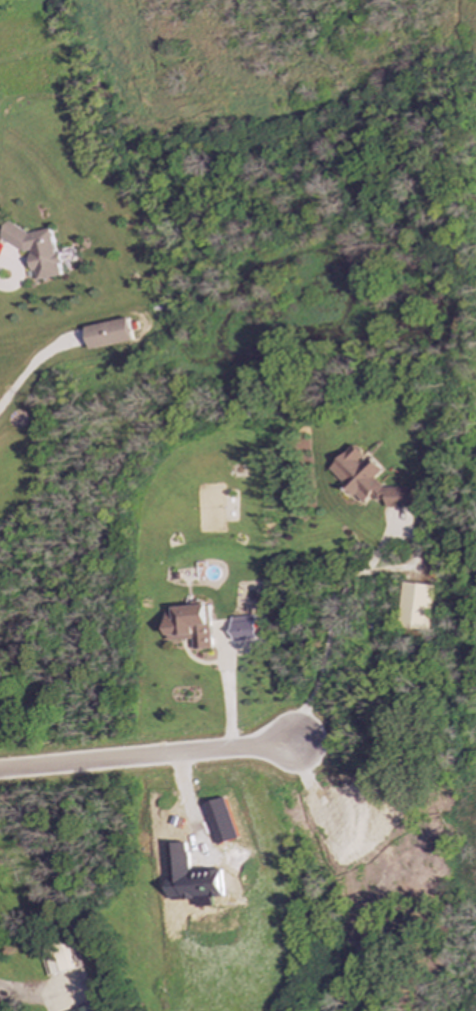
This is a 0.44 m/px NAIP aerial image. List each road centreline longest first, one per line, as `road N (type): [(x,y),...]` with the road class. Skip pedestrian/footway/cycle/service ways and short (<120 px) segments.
road 1 (residential): [(288,748),(350,584),(368,572),(415,566),(415,542),(400,531),(388,536),(368,572)]
road 2 (residential): [(0,766),(288,748)]
road 3 (residential): [(227,752),(224,638),(258,621)]

